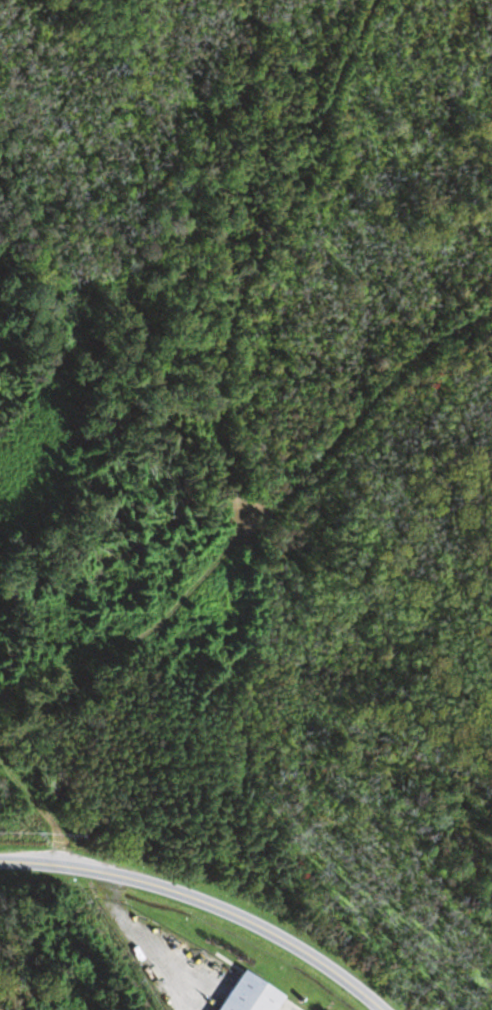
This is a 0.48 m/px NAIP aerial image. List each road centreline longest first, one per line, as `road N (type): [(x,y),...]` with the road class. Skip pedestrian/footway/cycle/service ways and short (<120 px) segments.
road 1 (residential): [(0,861),(99,869),(187,895),(332,967),(381,1009)]

